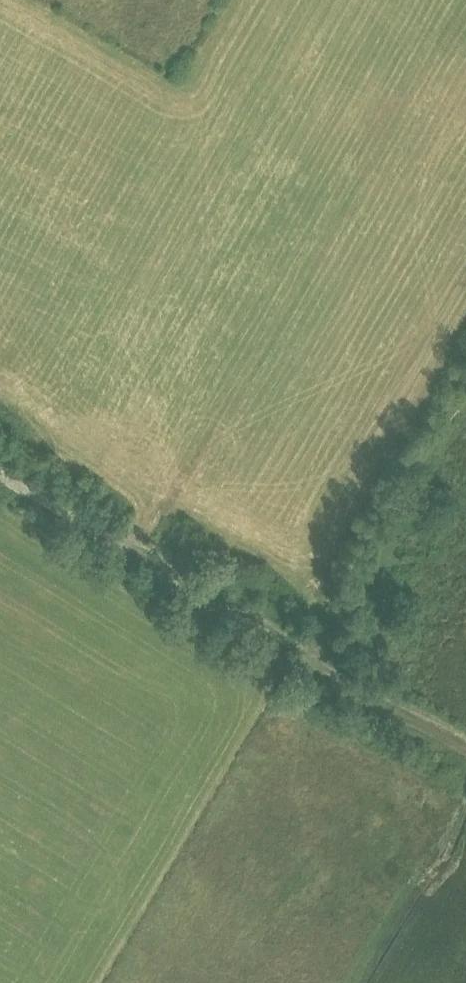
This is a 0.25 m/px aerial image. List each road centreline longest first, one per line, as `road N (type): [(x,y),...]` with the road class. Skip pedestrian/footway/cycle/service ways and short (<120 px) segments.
road 1 (track): [(0,471),(155,558),(465,753)]

